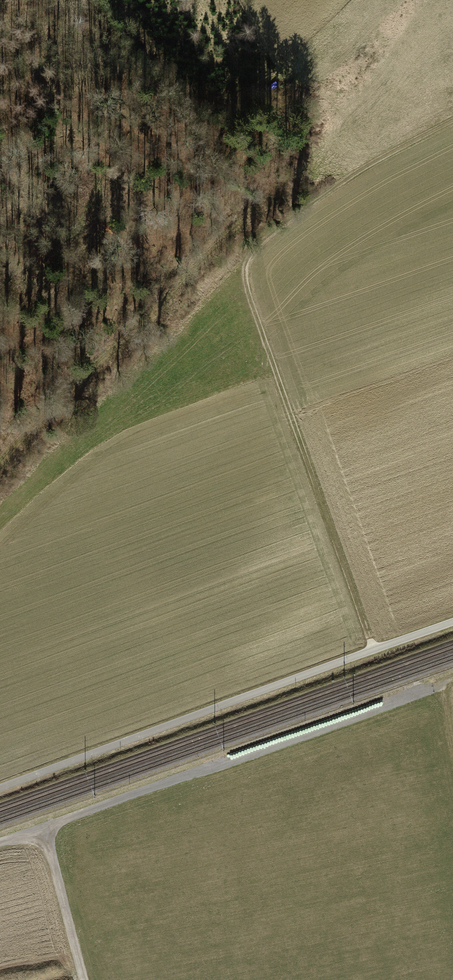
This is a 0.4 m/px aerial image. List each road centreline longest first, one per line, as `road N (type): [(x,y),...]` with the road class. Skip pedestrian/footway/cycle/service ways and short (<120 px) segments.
road 1 (track): [(452,122),(270,233),(246,267),(373,650)]
road 2 (track): [(452,622),(0,788)]
road 3 (track): [(0,841),(440,683)]
road 4 (track): [(0,468),(258,209)]
road 5 (track): [(85,979),(42,826)]

